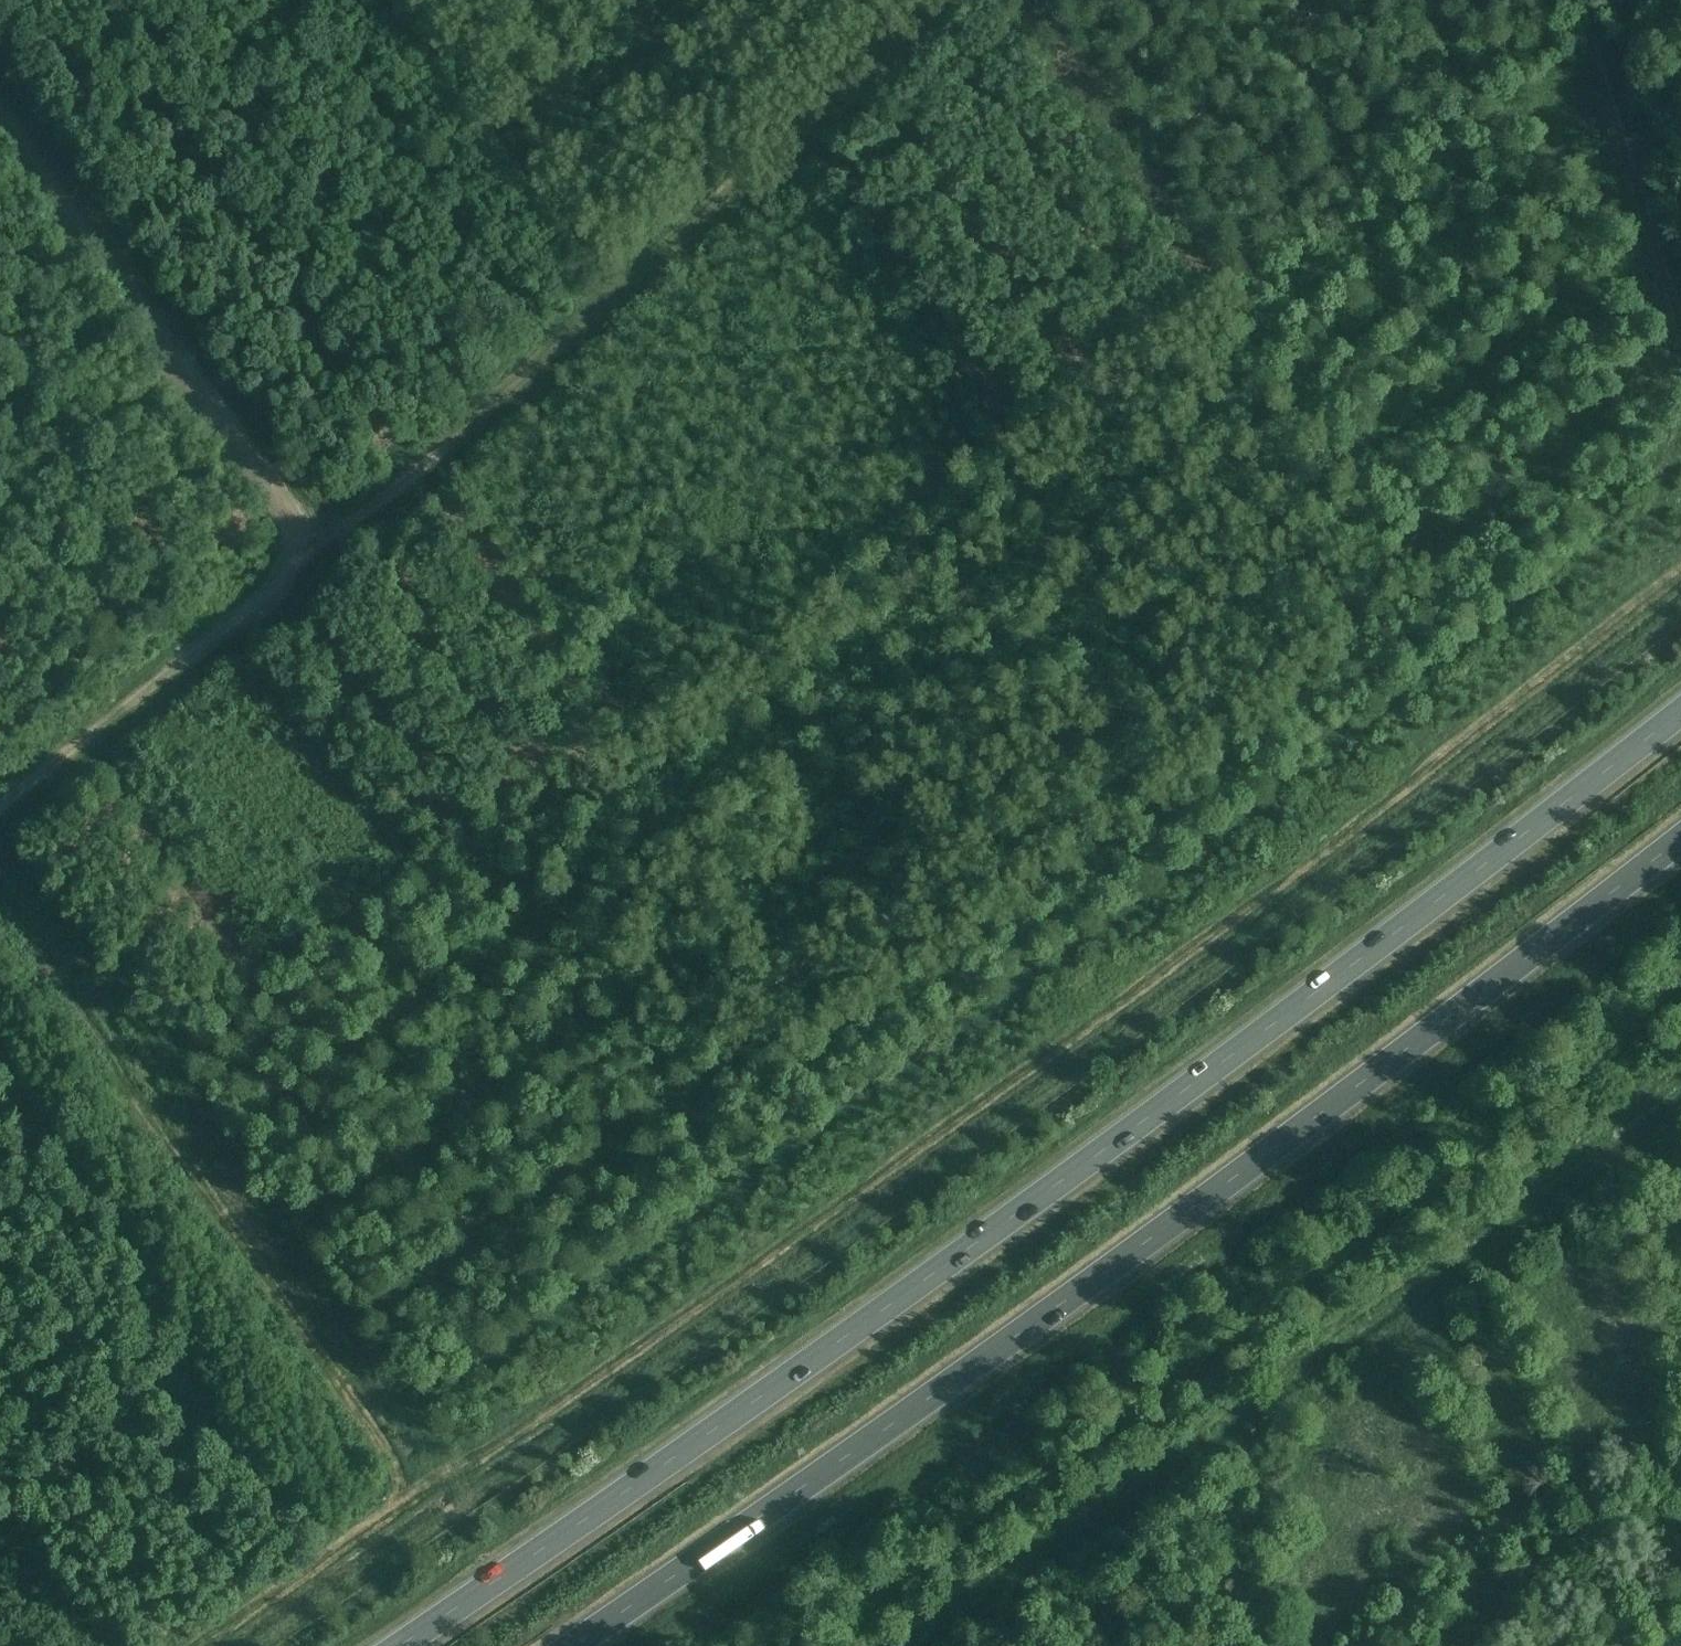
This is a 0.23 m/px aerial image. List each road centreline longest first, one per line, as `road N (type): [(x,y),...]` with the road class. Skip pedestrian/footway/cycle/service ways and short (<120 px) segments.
road 1 (trunk): [(1680,712),(1209,1073),(750,1406),(399,1645)]
road 2 (trunk): [(573,1645),(1416,1048),(1680,839)]
road 3 (track): [(0,815),(941,0)]
road 4 (track): [(315,550),(0,94)]

